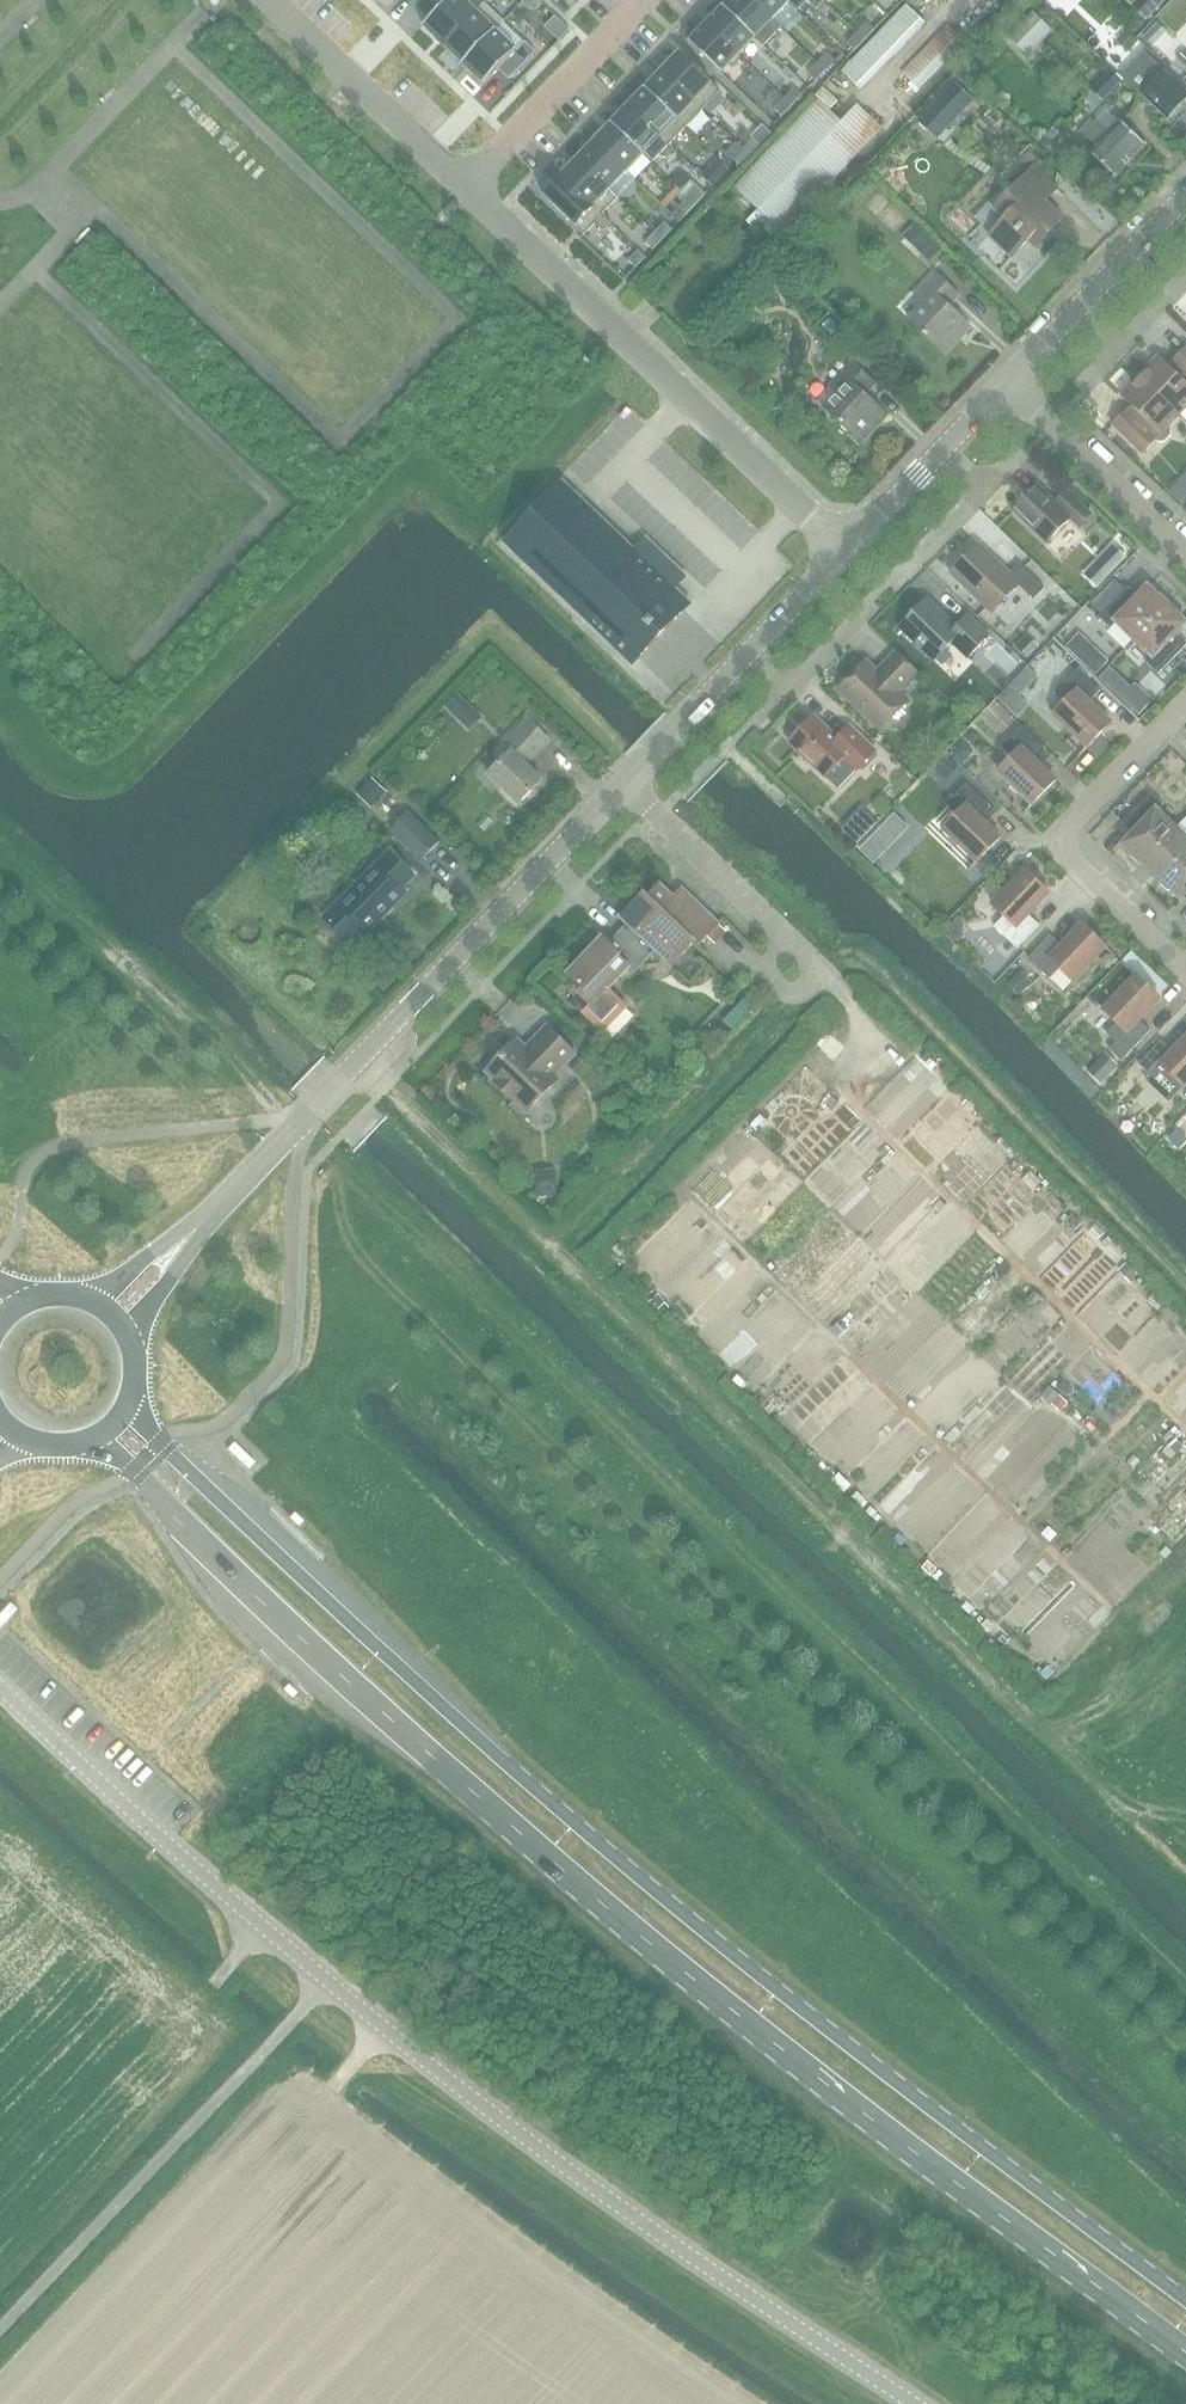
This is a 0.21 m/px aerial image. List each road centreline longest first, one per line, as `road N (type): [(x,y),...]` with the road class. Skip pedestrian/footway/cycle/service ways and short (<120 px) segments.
road 1 (primary): [(93,1439),(134,1470),(207,1558),(331,1676),(513,1835),(730,2017),(1185,2363)]
road 2 (primary): [(1185,2302),(612,1854),(158,1445),(129,1403)]
road 3 (unclassified): [(915,2403),(496,2117),(262,1925),(0,1685)]
road 4 (tertiary): [(301,1122),(846,550)]
road 5 (residential): [(846,550),(464,185)]
road 6 (track): [(0,2331),(327,1981)]
road 7 (residential): [(464,185),(271,0)]
road 8 (tertiary): [(1007,380),(1185,193)]
road 9 (residential): [(464,185),(643,0)]
road 10 (residential): [(1185,556),(1007,380)]
road 11 (tertiary): [(846,550),(1007,380)]
road 12 (residential): [(1050,839),(1185,699)]
road 13 (residential): [(1050,839),(1185,970)]
road 14 (tertiary): [(301,1122),(199,1225)]
road 15 (tertiary): [(130,1336),(199,1225)]
road 16 (tertiary): [(199,1225),(148,1255),(95,1301)]

